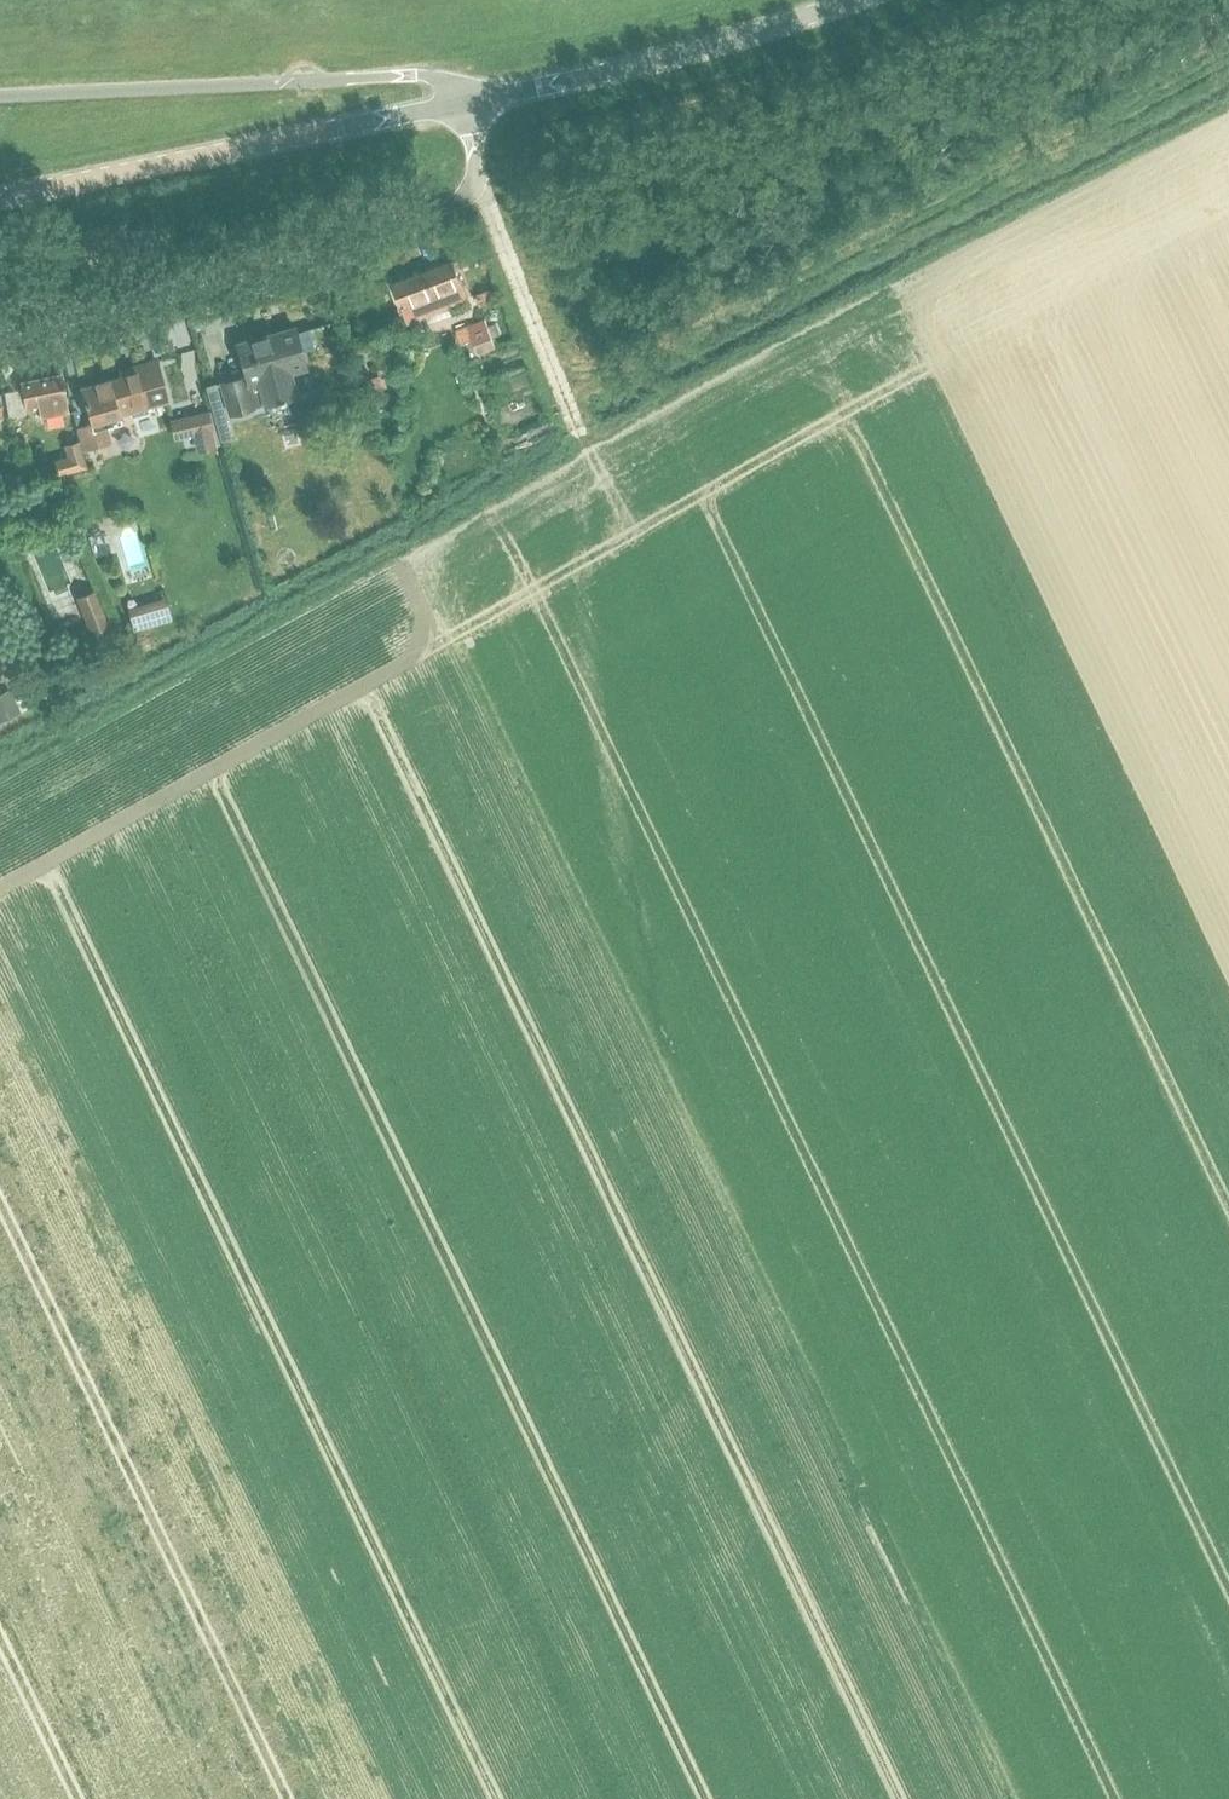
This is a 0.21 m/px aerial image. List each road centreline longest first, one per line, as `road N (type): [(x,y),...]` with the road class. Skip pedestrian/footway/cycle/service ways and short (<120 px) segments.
road 1 (residential): [(0,346),(188,302),(481,190),(463,101)]
road 2 (tertiary): [(0,198),(463,101)]
road 3 (tertiary): [(463,101),(854,0)]

